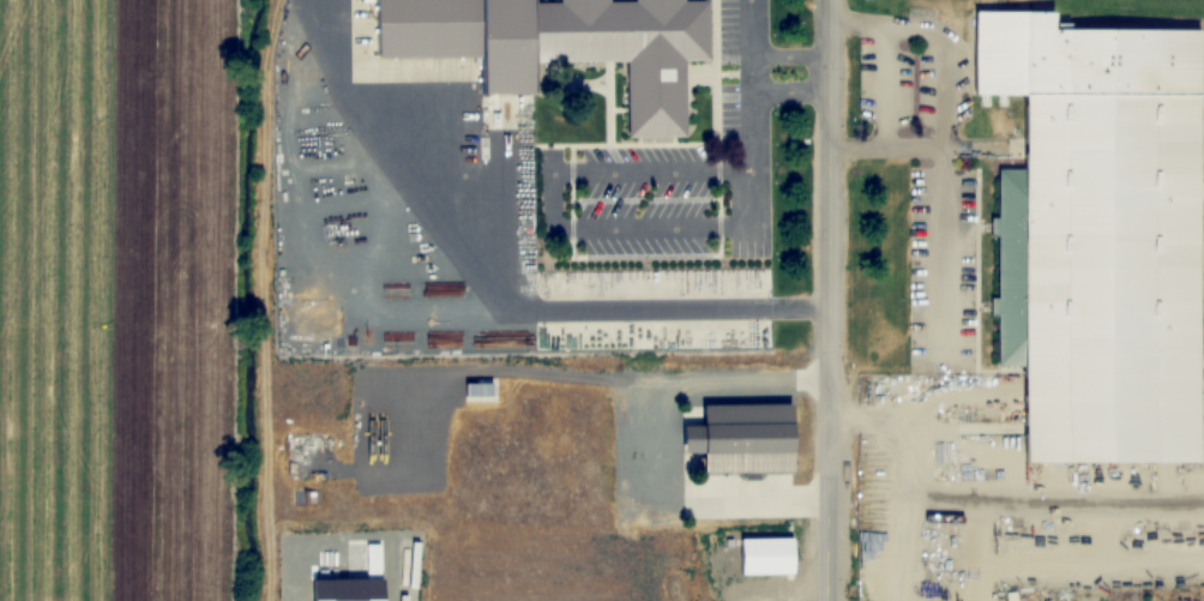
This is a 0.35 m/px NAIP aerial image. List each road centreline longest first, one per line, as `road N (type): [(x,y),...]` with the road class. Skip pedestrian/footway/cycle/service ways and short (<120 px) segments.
road 1 (residential): [(828,0),(826,600)]

